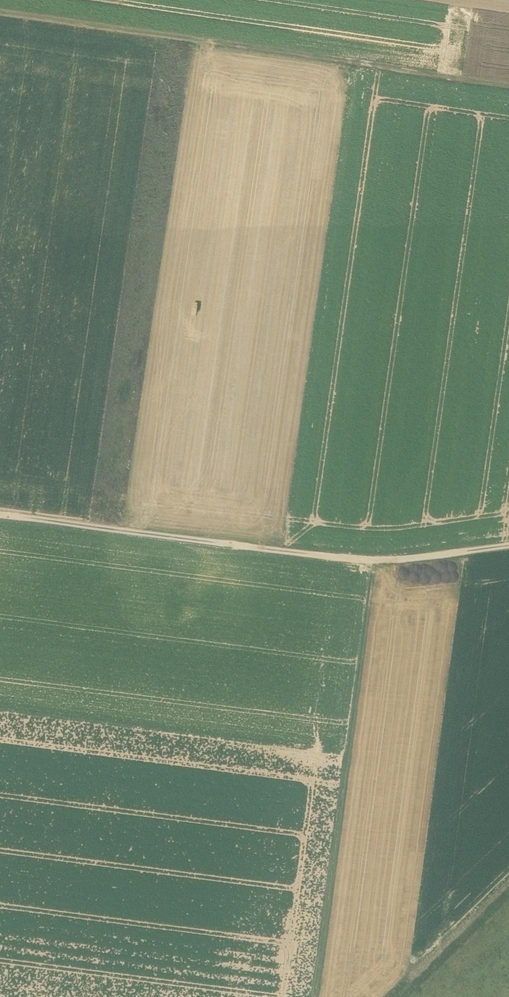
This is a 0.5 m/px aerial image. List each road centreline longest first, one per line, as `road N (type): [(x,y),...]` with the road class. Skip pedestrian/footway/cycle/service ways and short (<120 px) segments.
road 1 (track): [(0,11),(508,85)]
road 2 (track): [(508,552),(373,564),(0,514)]
road 3 (track): [(373,564),(312,996)]

